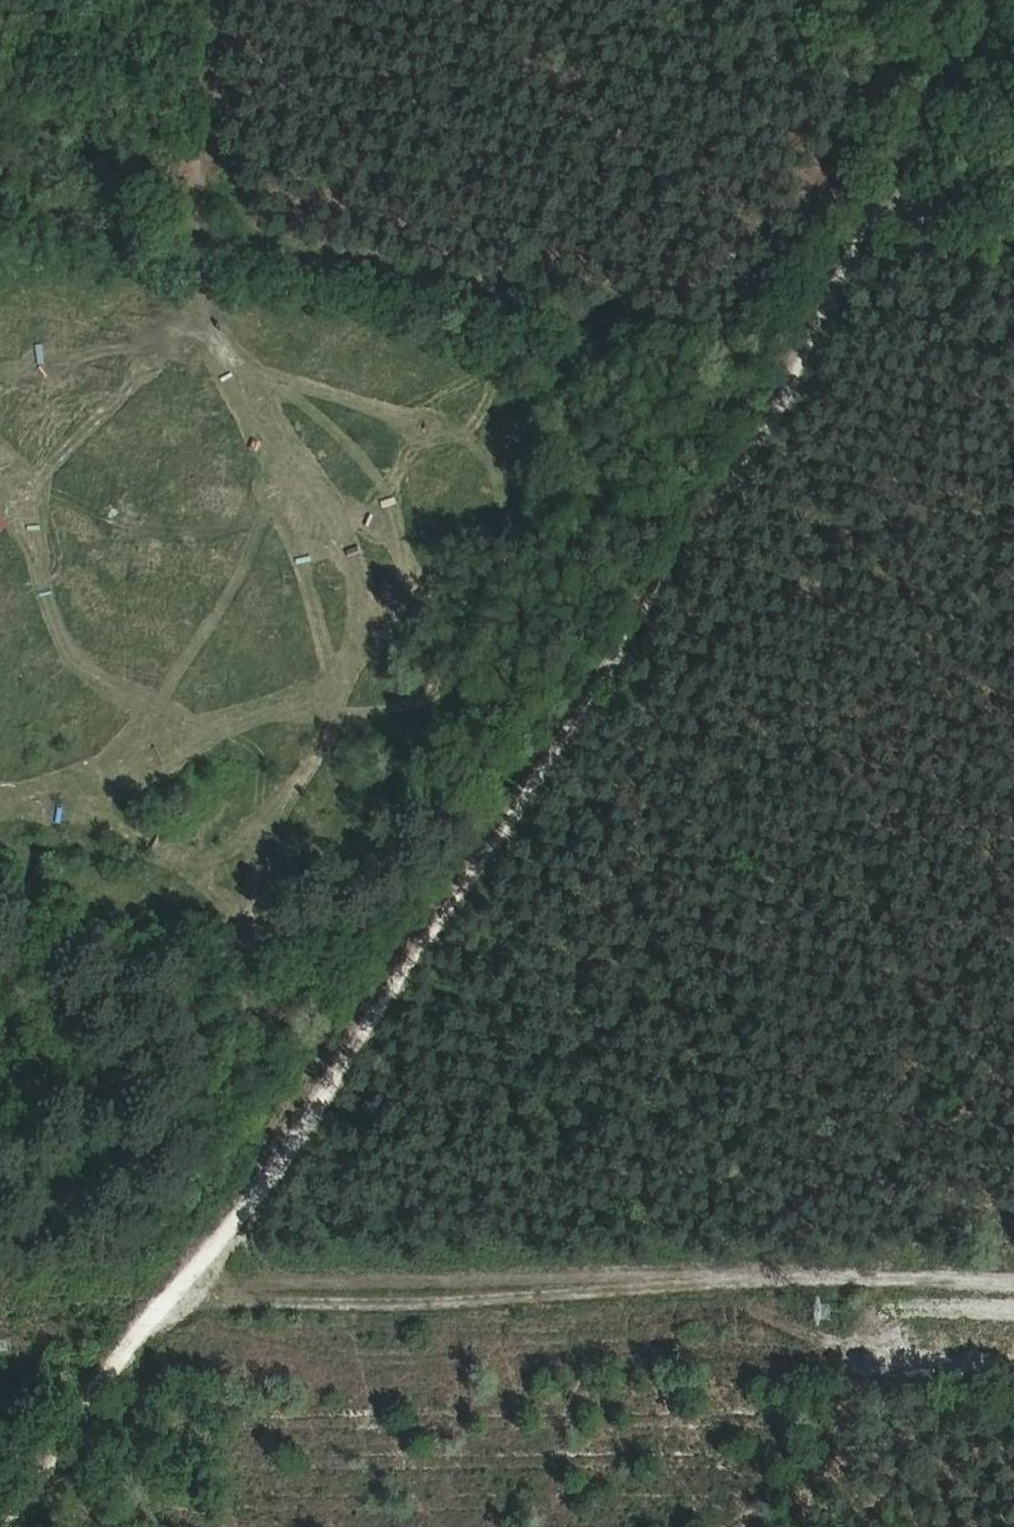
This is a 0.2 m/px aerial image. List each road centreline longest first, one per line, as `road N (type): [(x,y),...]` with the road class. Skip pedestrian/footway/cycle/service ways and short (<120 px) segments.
road 1 (track): [(1013,1305),(171,1305)]
road 2 (track): [(1013,240),(878,202)]

